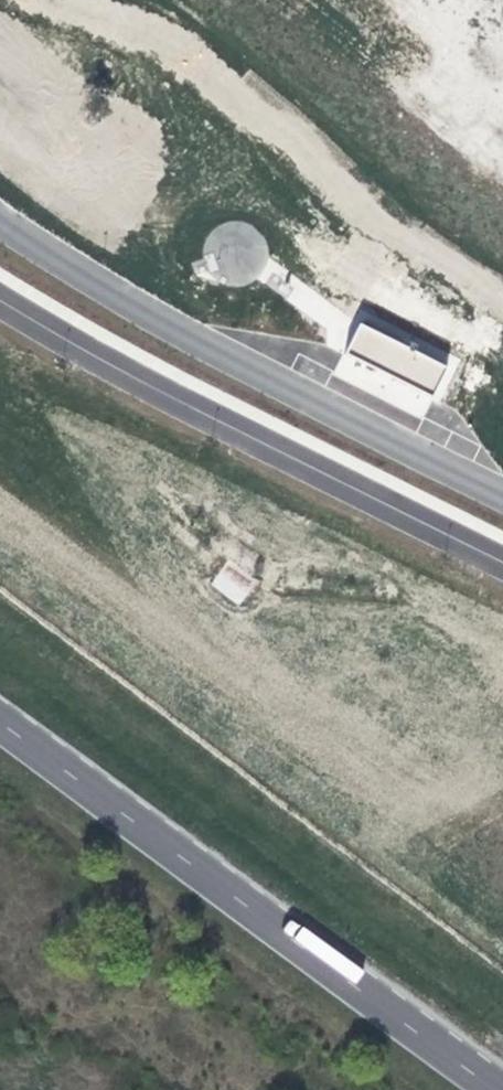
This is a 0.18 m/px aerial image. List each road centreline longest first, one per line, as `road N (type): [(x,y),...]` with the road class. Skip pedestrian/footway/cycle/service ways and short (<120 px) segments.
road 1 (primary): [(495,1089),(0,722)]
road 2 (unclassified): [(0,211),(129,321),(502,506)]

